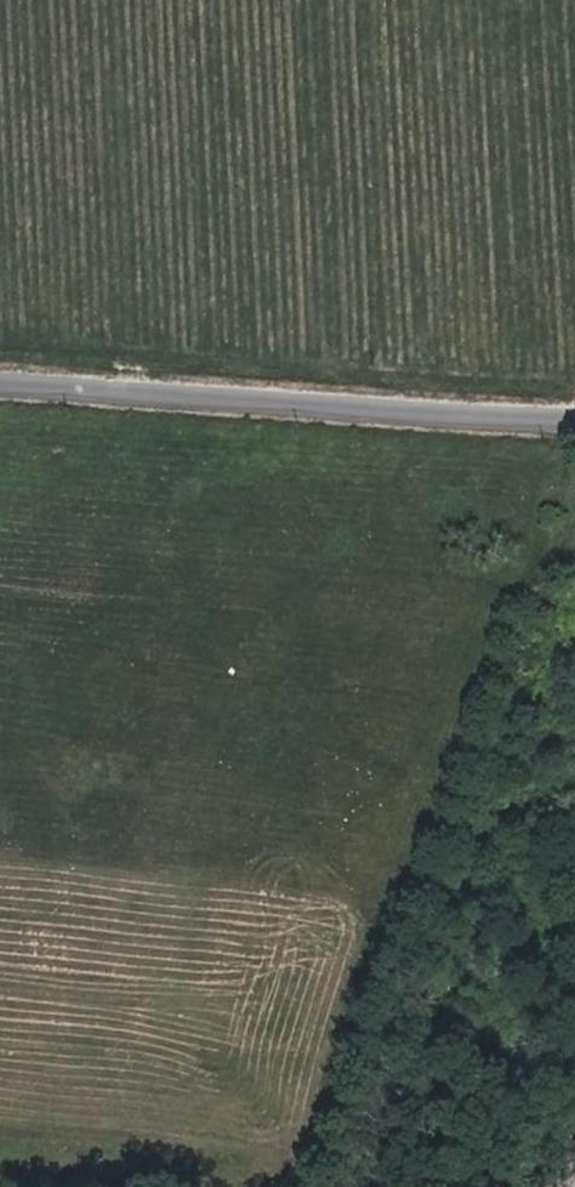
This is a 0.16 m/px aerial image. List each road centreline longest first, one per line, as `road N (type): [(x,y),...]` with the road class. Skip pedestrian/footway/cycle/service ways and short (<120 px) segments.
road 1 (residential): [(0,373),(574,414)]

